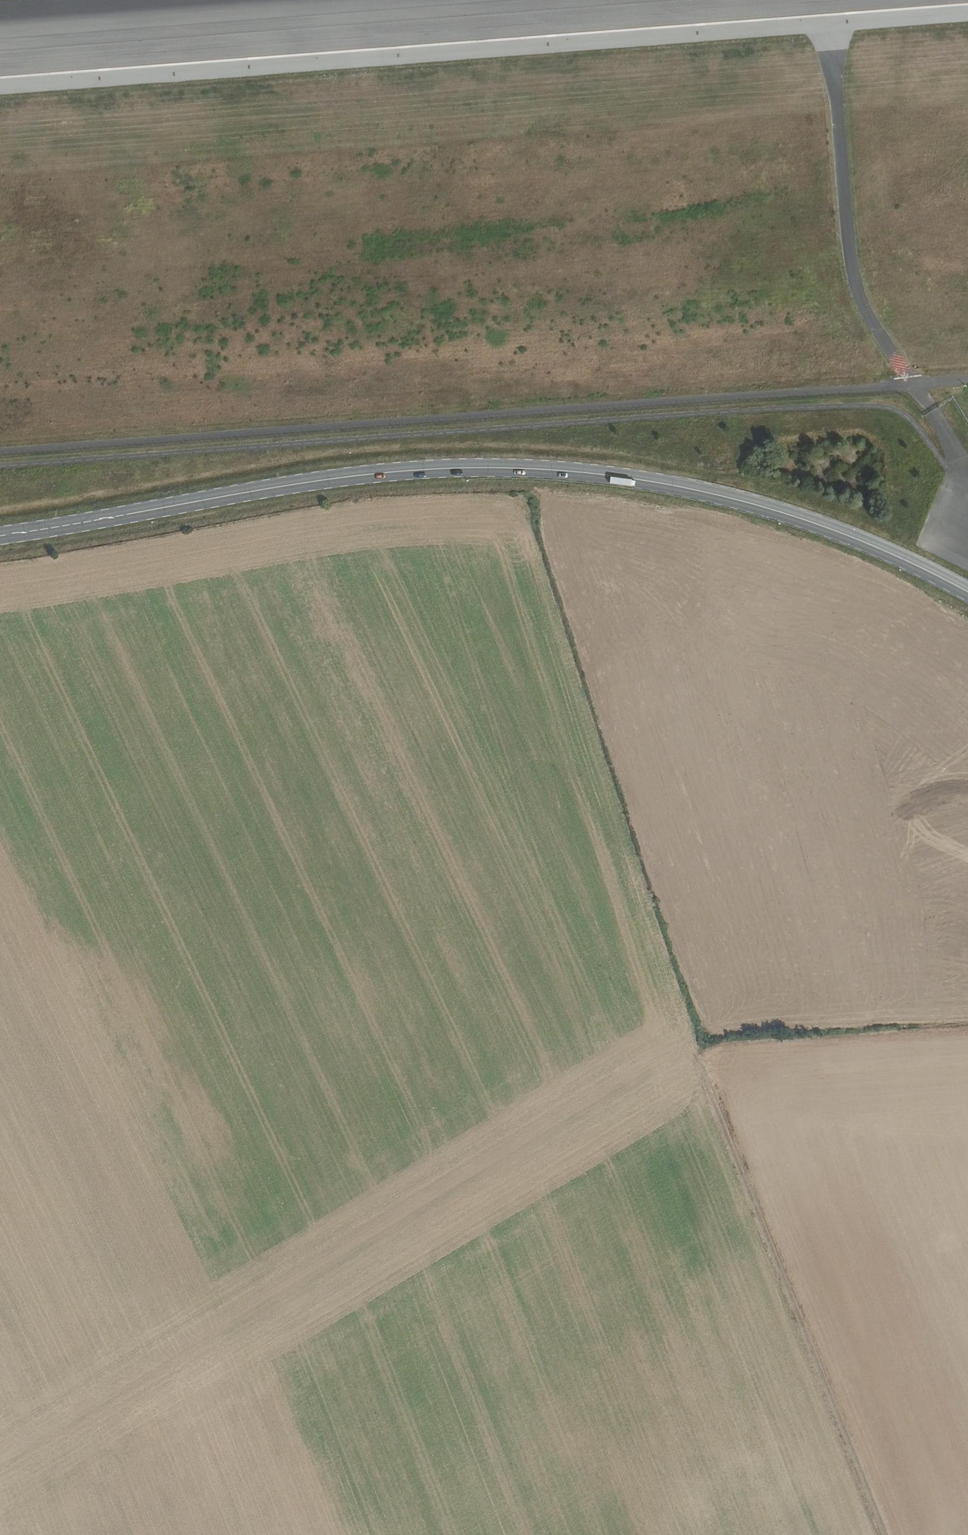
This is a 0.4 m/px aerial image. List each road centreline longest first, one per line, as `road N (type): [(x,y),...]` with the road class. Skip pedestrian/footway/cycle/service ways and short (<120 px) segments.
road 1 (secondary): [(967,596),(803,521),(581,473),(409,473),(0,537)]
road 2 (track): [(696,1061),(883,1534)]

